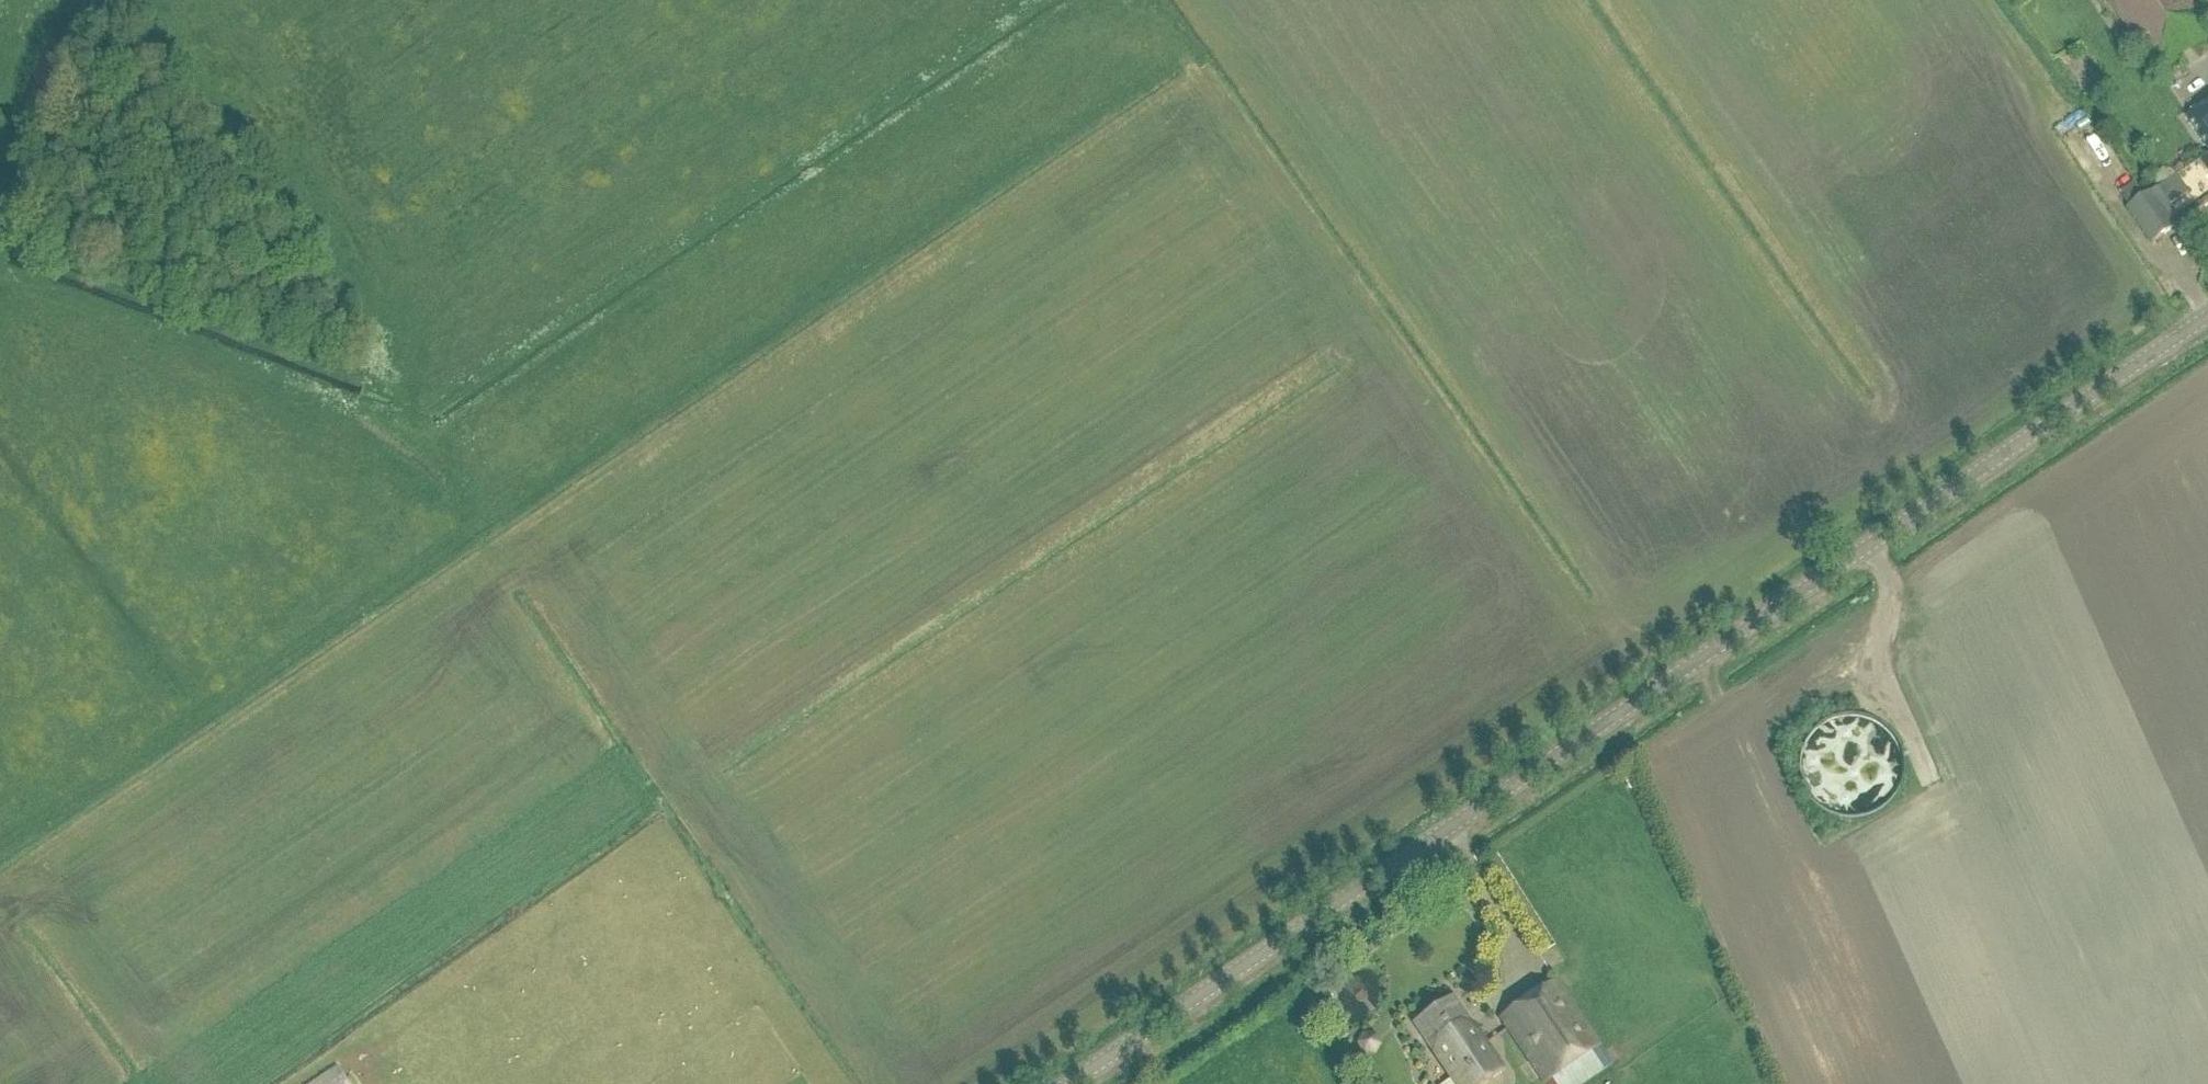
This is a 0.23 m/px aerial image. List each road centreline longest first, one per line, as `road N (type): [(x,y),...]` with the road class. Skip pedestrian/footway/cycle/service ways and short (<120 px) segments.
road 1 (tertiary): [(1092,1083),(2207,329)]

